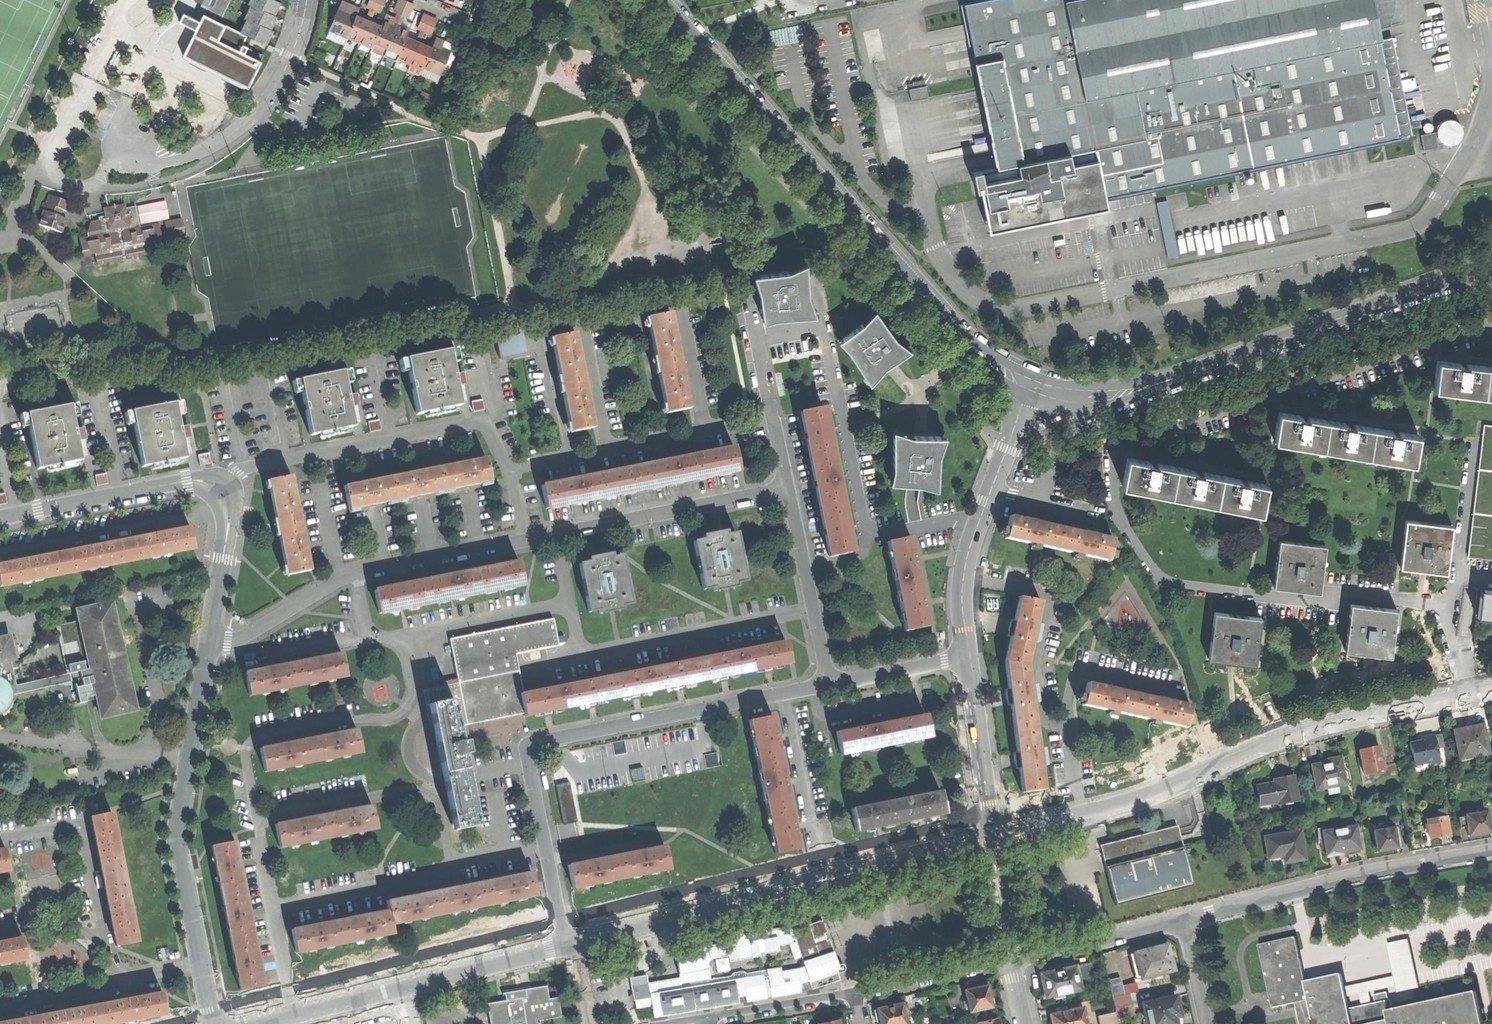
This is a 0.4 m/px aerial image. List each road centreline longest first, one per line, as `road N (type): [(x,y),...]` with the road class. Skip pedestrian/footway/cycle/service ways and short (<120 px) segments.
road 1 (residential): [(788,489),(345,575),(228,641),(209,640)]
road 2 (tertiary): [(1032,384),(973,350),(666,0)]
road 3 (residential): [(828,683),(527,745),(567,939)]
road 4 (tertiary): [(1491,268),(1130,392),(1072,394),(1032,384)]
road 5 (residential): [(991,835),(567,939)]
road 6 (residential): [(567,939),(216,1023)]
road 7 (residential): [(202,964),(175,838),(209,640)]
road 8 (residential): [(1491,851),(1360,873),(1184,919)]
road 9 (residential): [(1491,676),(1286,725),(1211,760)]
road 10 (unclassified): [(966,655),(960,598),(969,549),(1032,384)]
road 11 (residential): [(304,0),(279,77),(222,142),(173,162),(145,161),(120,148)]
road 12 (residential): [(1211,760),(991,835)]
road 13 (residential): [(0,839),(80,823),(101,939)]
road 14 (residential): [(828,683),(788,489)]
road 15 (residential): [(187,480),(0,517)]
road 16 (residential): [(788,489),(751,304)]
road 17 (unclassified): [(991,835),(966,655)]
road 18 (residential): [(1184,919),(1010,960)]
road 19 (residential): [(854,991),(1010,960)]
road 20 (residential): [(707,1017),(854,991)]
road 21 (residential): [(966,655),(828,683)]
road 22 (unclassified): [(991,835),(1010,960)]
road 23 (residential): [(0,1010),(105,990),(113,979)]

